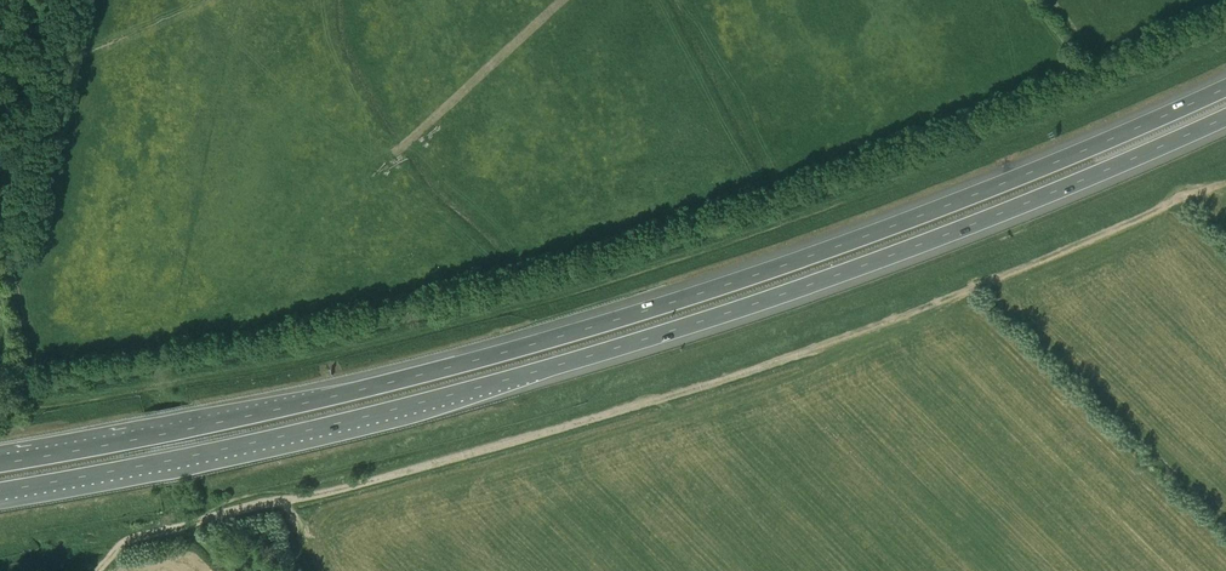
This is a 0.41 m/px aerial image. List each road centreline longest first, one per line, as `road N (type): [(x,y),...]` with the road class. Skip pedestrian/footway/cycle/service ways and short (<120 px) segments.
road 1 (motorway): [(1225,87),(873,234),(554,340),(317,400),(0,463)]
road 2 (motorway): [(0,491),(319,428),(652,337),(884,257),(1225,117)]
road 3 (track): [(0,378),(250,333),(507,270)]
road 4 (track): [(561,0),(392,156)]

